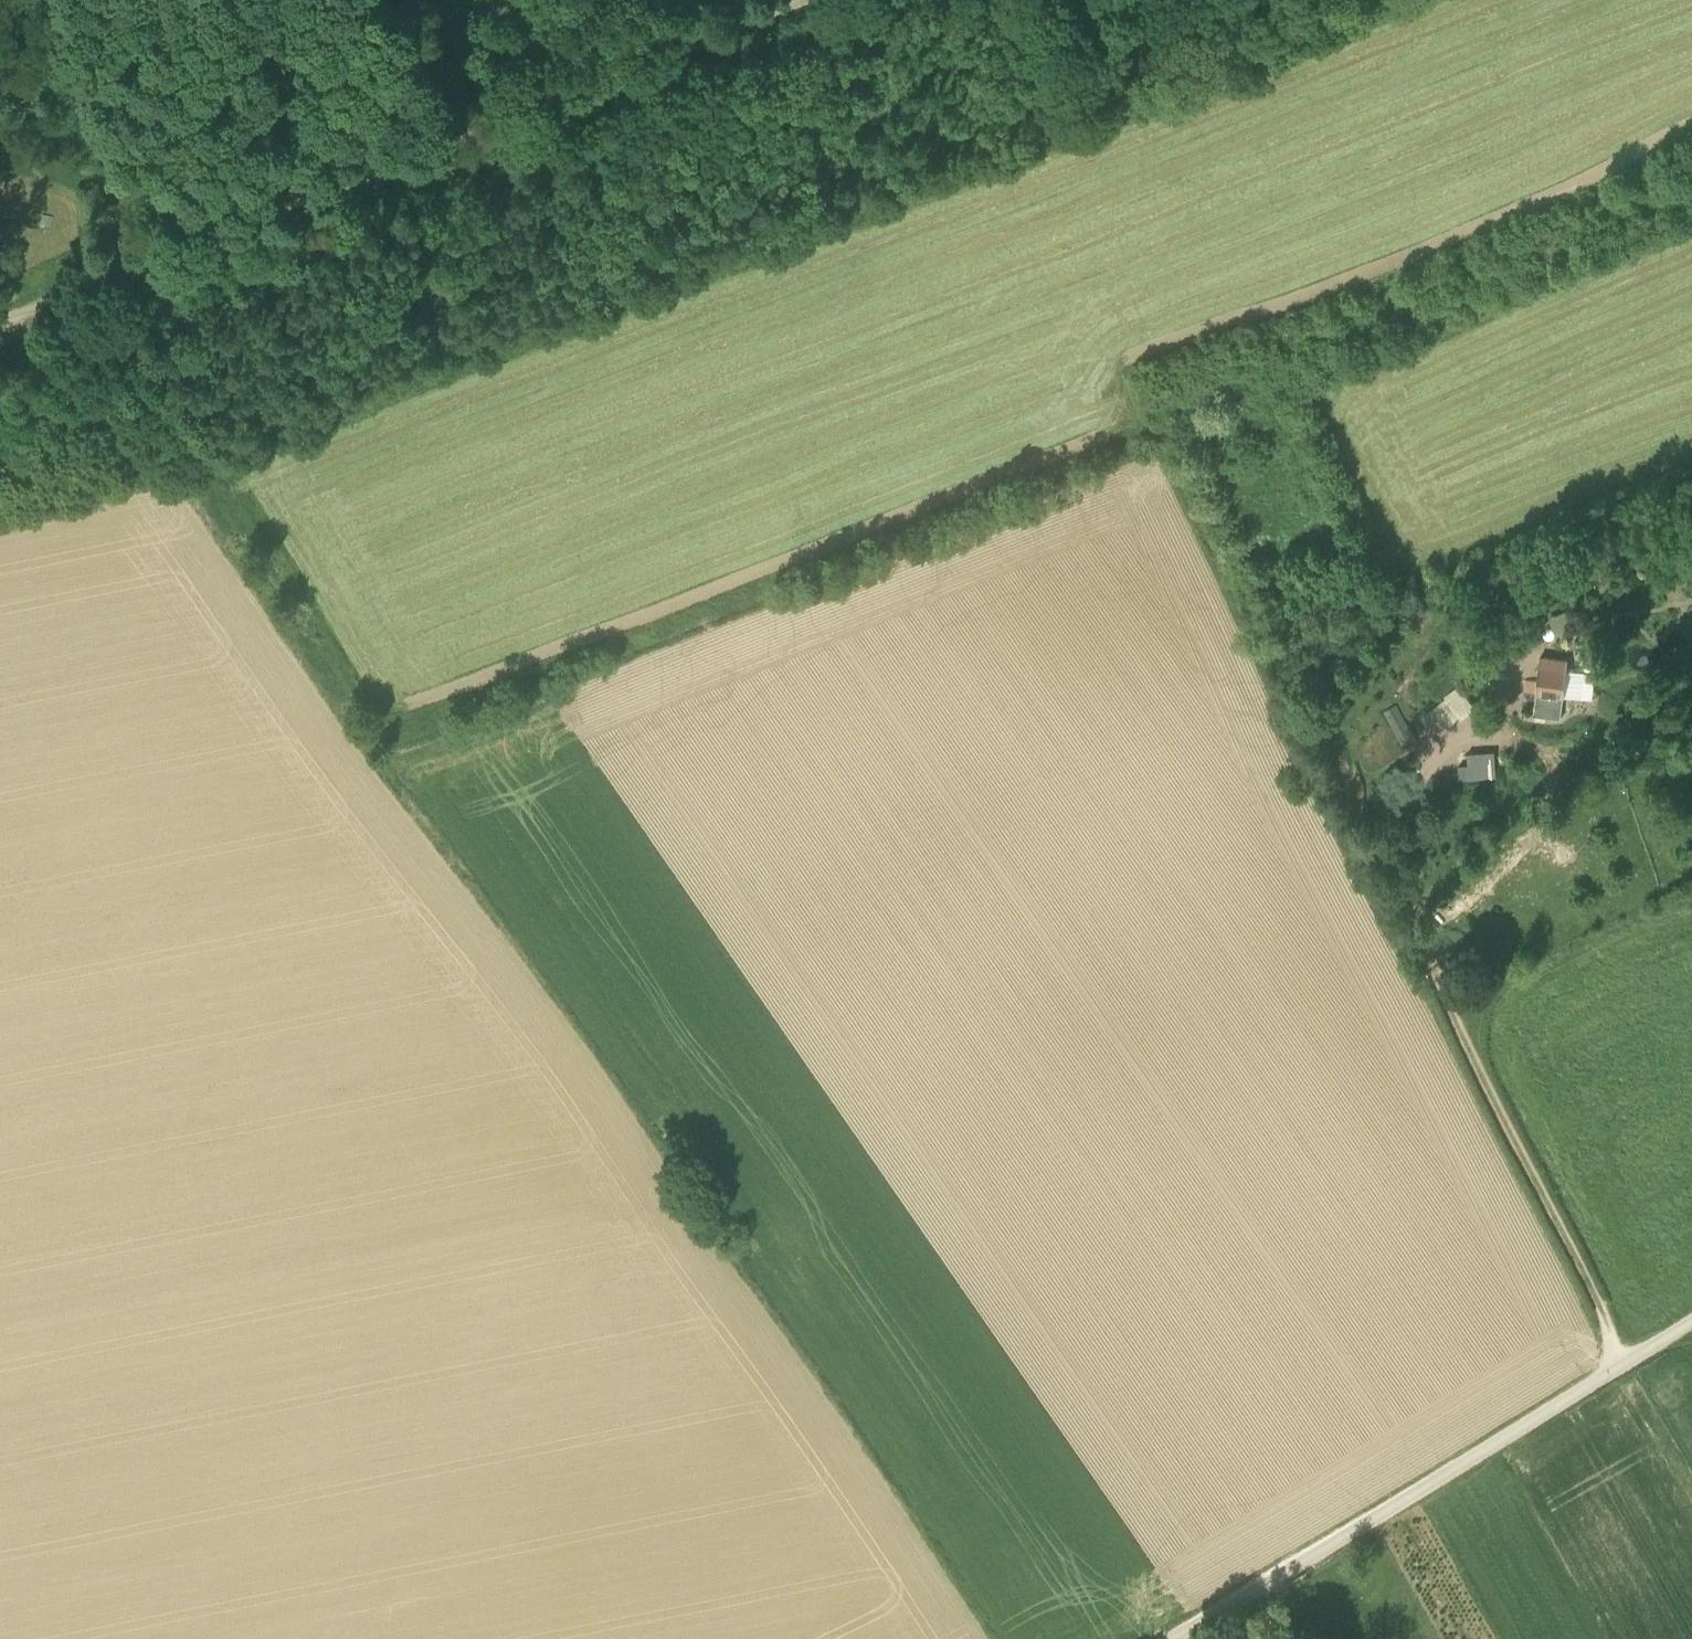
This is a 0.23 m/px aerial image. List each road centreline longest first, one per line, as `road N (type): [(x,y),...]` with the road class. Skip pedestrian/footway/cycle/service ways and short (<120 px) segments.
road 1 (track): [(0,320),(808,0)]
road 2 (track): [(1523,665),(1422,774),(1399,844),(1442,989),(1601,1309),(1613,1370)]
road 3 (unclassified): [(1171,1638),(1691,1321)]
road 4 (track): [(488,129),(510,87),(515,49),(499,0)]

